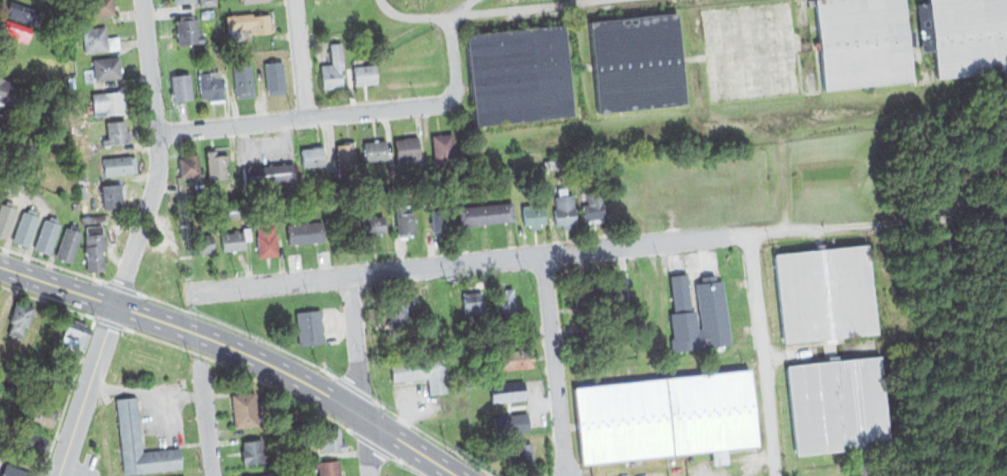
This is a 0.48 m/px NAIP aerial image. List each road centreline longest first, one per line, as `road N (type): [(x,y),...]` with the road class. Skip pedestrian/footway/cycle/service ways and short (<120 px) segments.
road 1 (residential): [(185,292),(749,233)]
road 2 (residential): [(585,0),(449,16),(455,87),(445,102),(159,134)]
road 3 (secondary): [(459,475),(241,351),(0,264)]
road 4 (residential): [(57,475),(159,173),(145,0)]
road 5 (residential): [(777,475),(749,233)]
road 6 (residential): [(543,255),(565,470)]
road 7 (residential): [(371,475),(352,276)]

